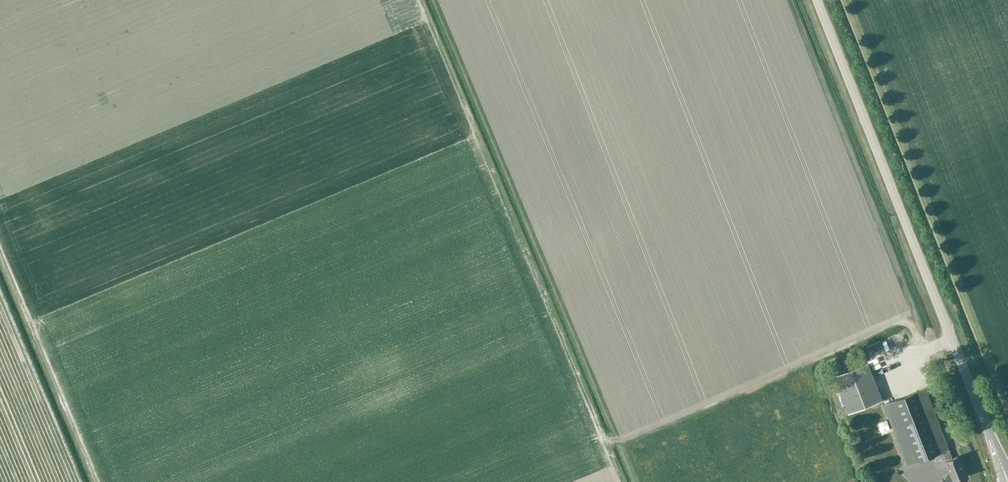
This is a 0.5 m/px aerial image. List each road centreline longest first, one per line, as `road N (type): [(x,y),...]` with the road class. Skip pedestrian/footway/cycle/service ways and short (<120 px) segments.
road 1 (unclassified): [(1007,481),(817,0)]

